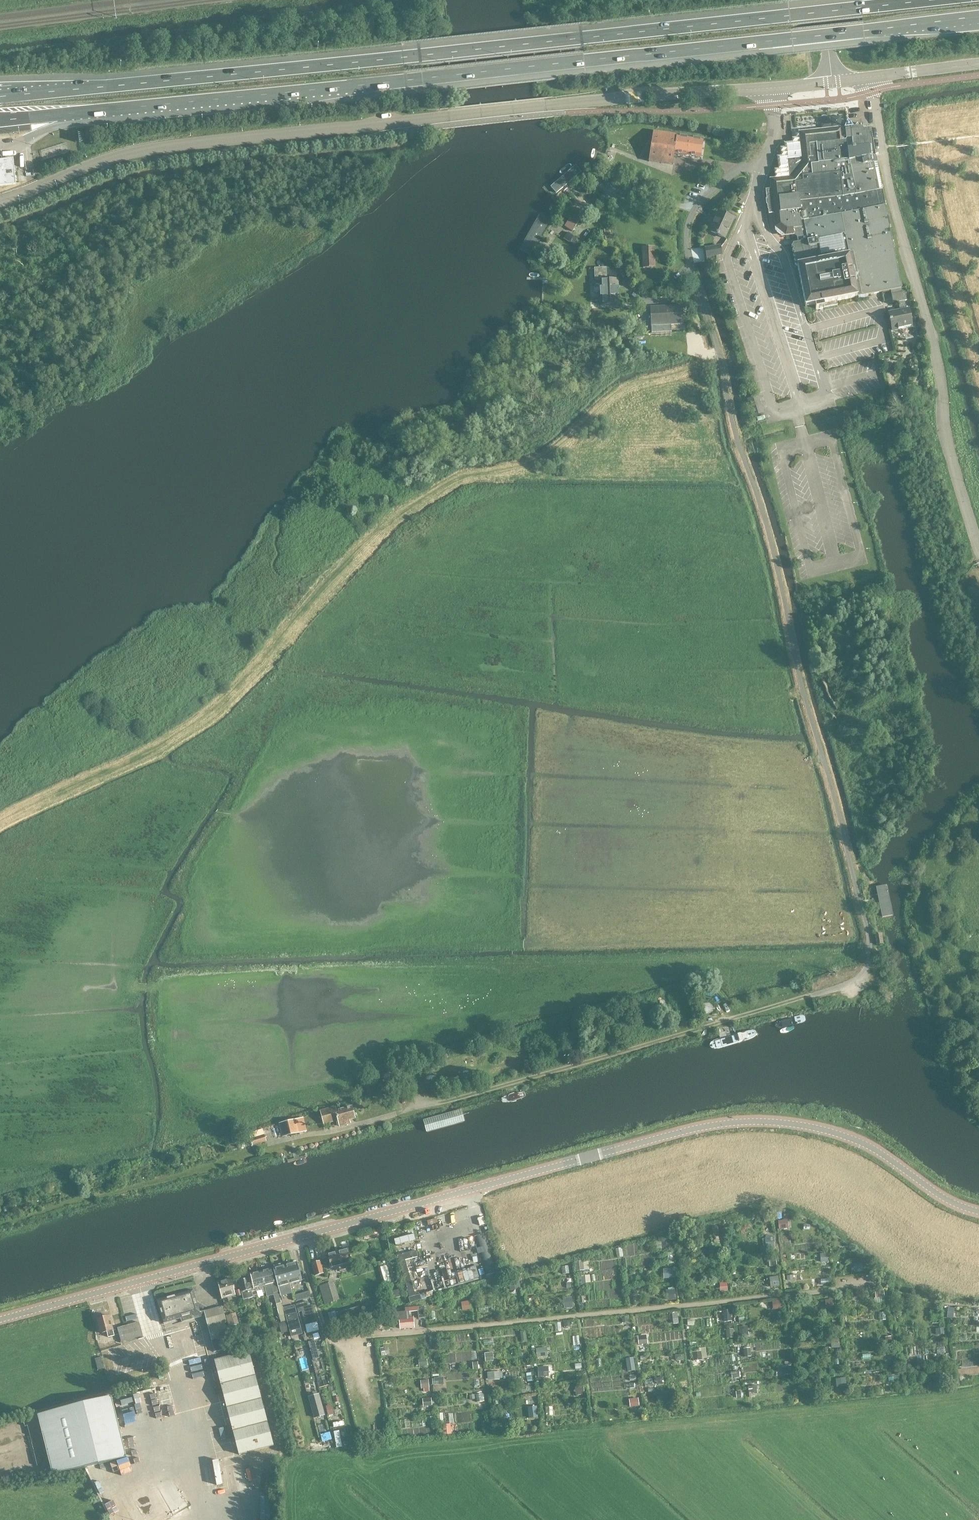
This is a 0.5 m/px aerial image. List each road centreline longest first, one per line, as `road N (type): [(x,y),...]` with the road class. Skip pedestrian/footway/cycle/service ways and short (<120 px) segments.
road 1 (unclassified): [(356,1124),(848,985),(867,964),(868,936),(766,522),(686,239),(703,197),(756,161),(774,137),(771,87)]
road 2 (tertiary): [(0,1319),(679,1134),(753,1122),(852,1139),(978,1211)]
road 3 (track): [(719,354),(625,386),(538,459),(457,477),(373,535),(243,681),(186,728),(0,821)]
road 4 (secondary): [(0,201),(152,148),(771,87)]
road 5 (motorway): [(928,0),(217,76)]
road 6 (motorway): [(355,85),(978,17)]
road 7 (track): [(876,1281),(356,1337)]
road 8 (unclassified): [(978,548),(945,435),(936,355),(897,221),(868,77)]
road 9 (track): [(0,1225),(356,1124)]
road 10 (primary): [(57,114),(355,85)]
road 11 (primary): [(217,76),(0,97)]

